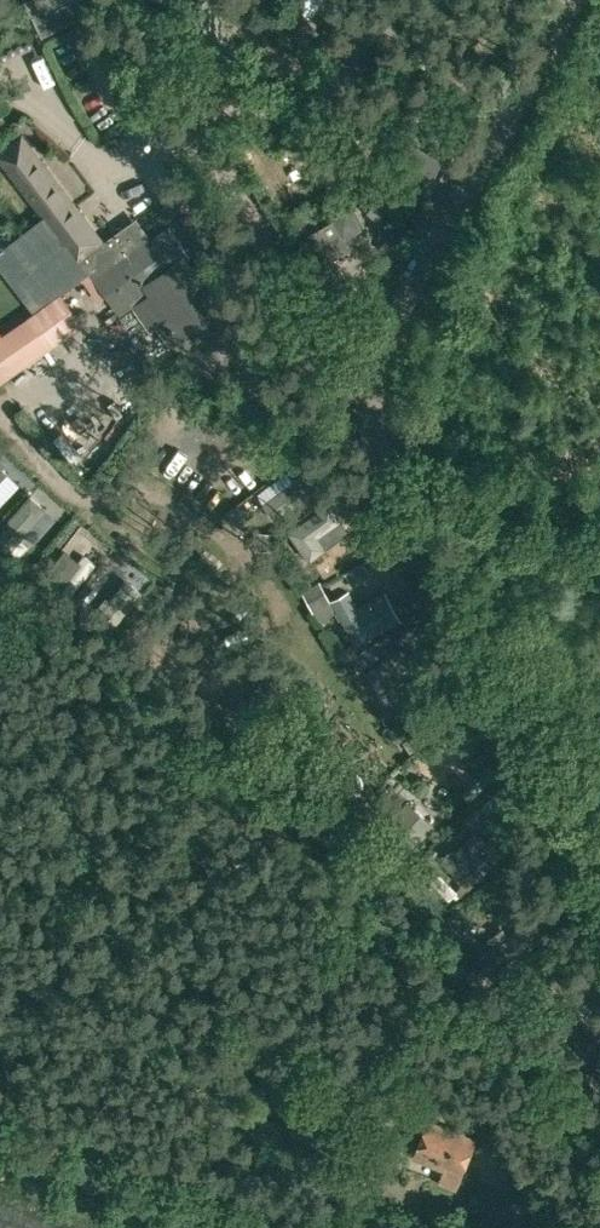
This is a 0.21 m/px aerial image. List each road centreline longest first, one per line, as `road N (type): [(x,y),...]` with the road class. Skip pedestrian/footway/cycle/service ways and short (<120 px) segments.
road 1 (unclassified): [(599,901),(368,412),(369,390)]
road 2 (unclassified): [(369,390),(354,380),(137,0)]
road 3 (unclassified): [(369,390),(581,0)]
road 4 (track): [(217,1227),(0,1141)]

